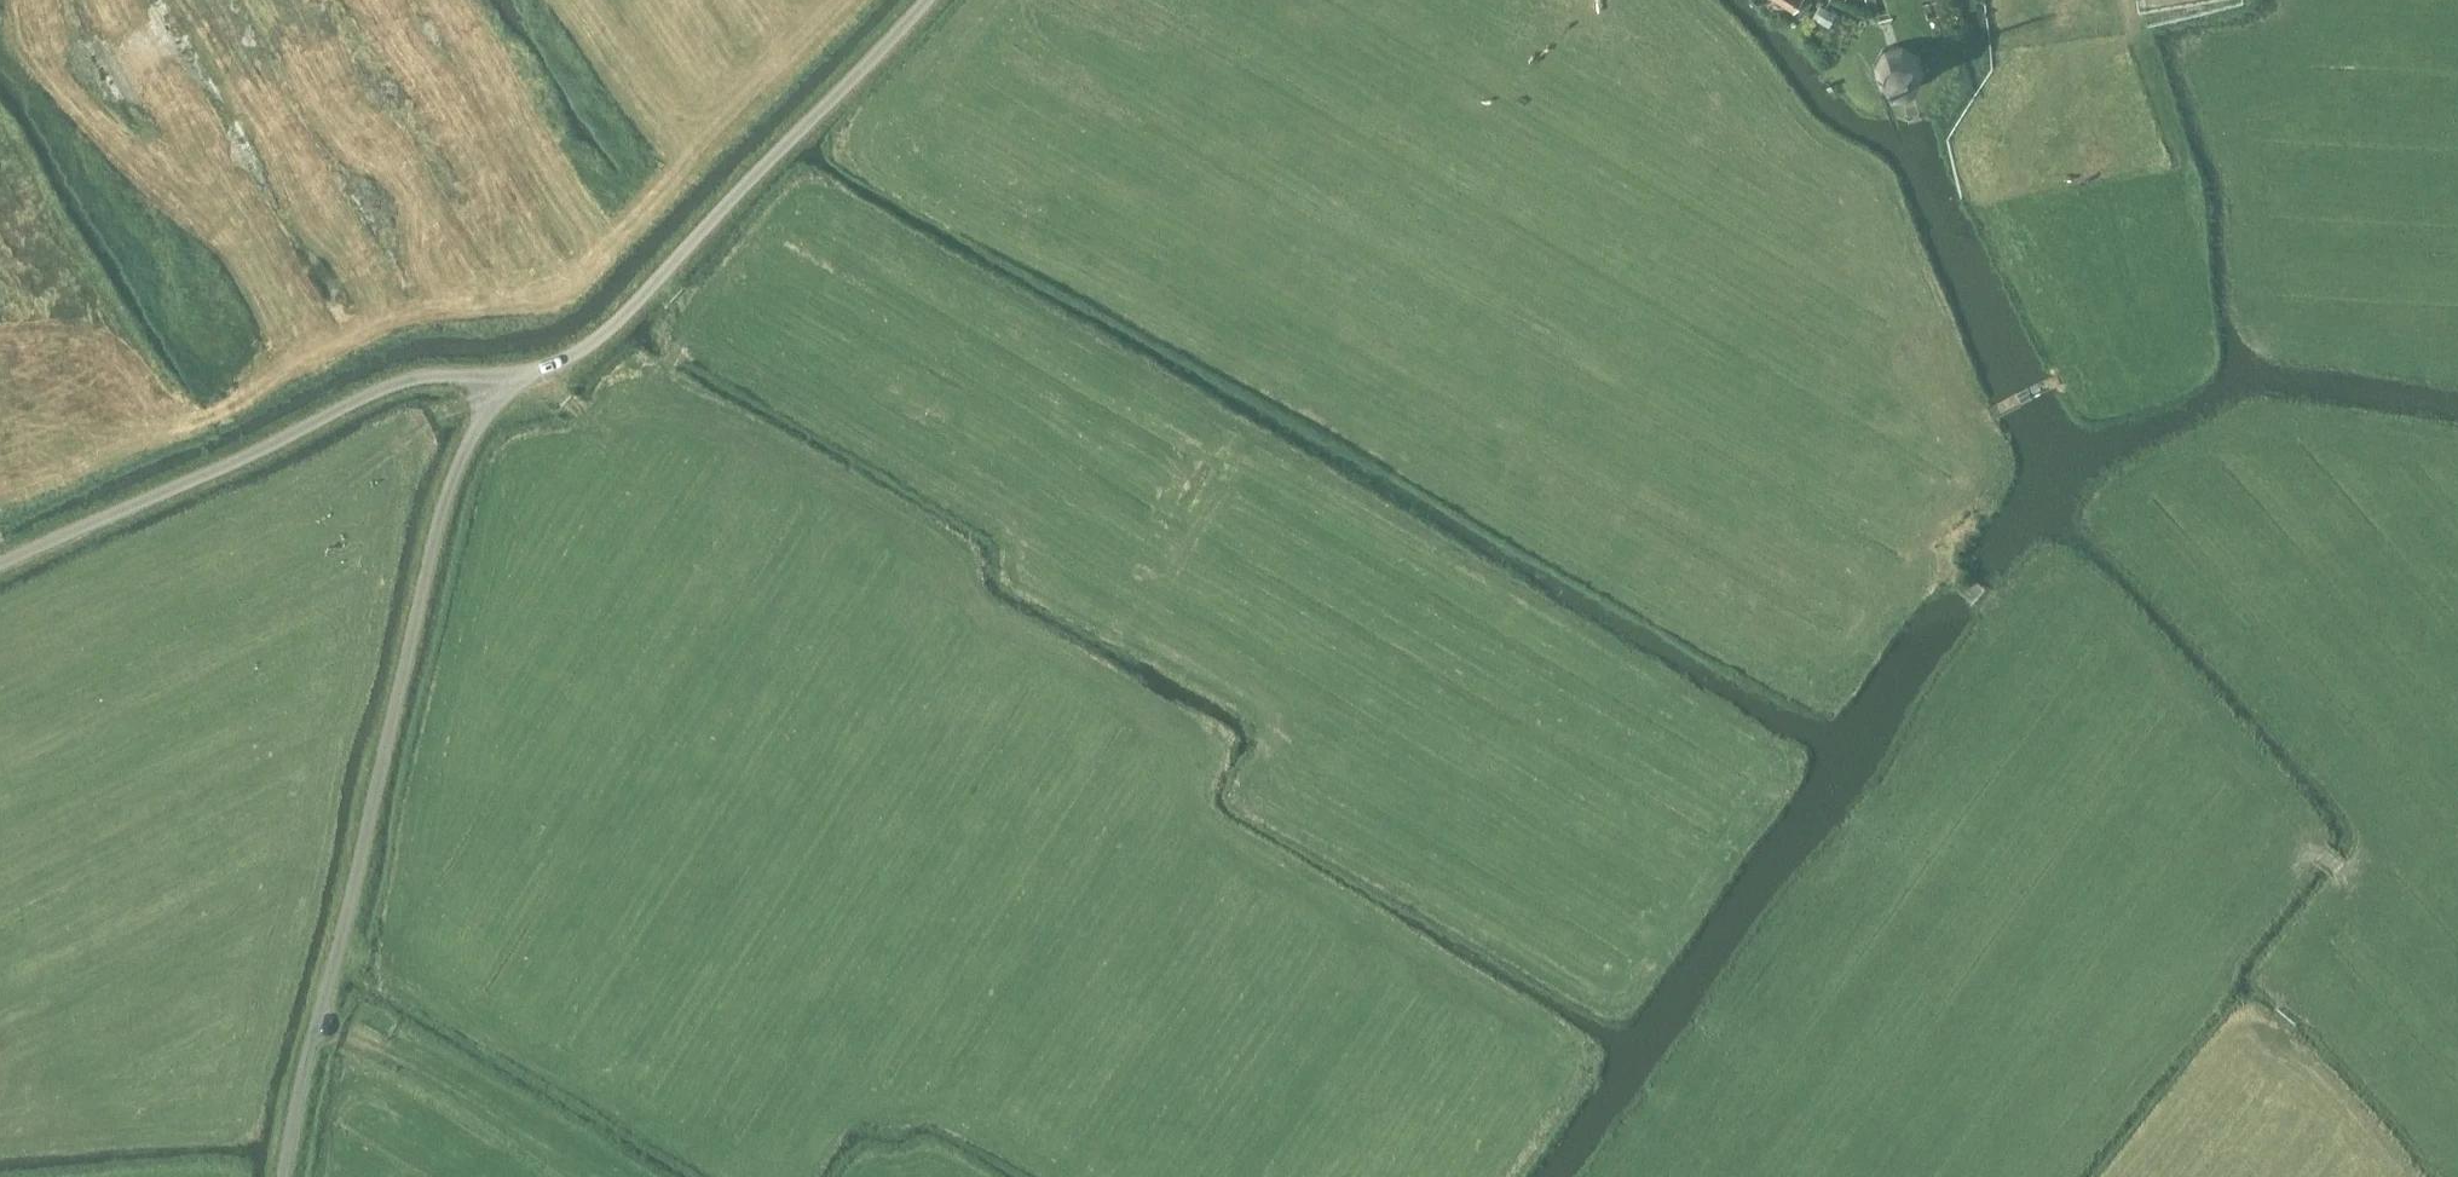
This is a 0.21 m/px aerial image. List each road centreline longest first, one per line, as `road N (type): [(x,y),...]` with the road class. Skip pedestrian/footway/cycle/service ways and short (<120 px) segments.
road 1 (unclassified): [(287,1176),(307,1066),(457,466),(496,385)]
road 2 (unclassified): [(496,385),(572,363),(630,315),(920,0)]
road 3 (unclassified): [(0,563),(402,381),(428,376),(496,385)]

